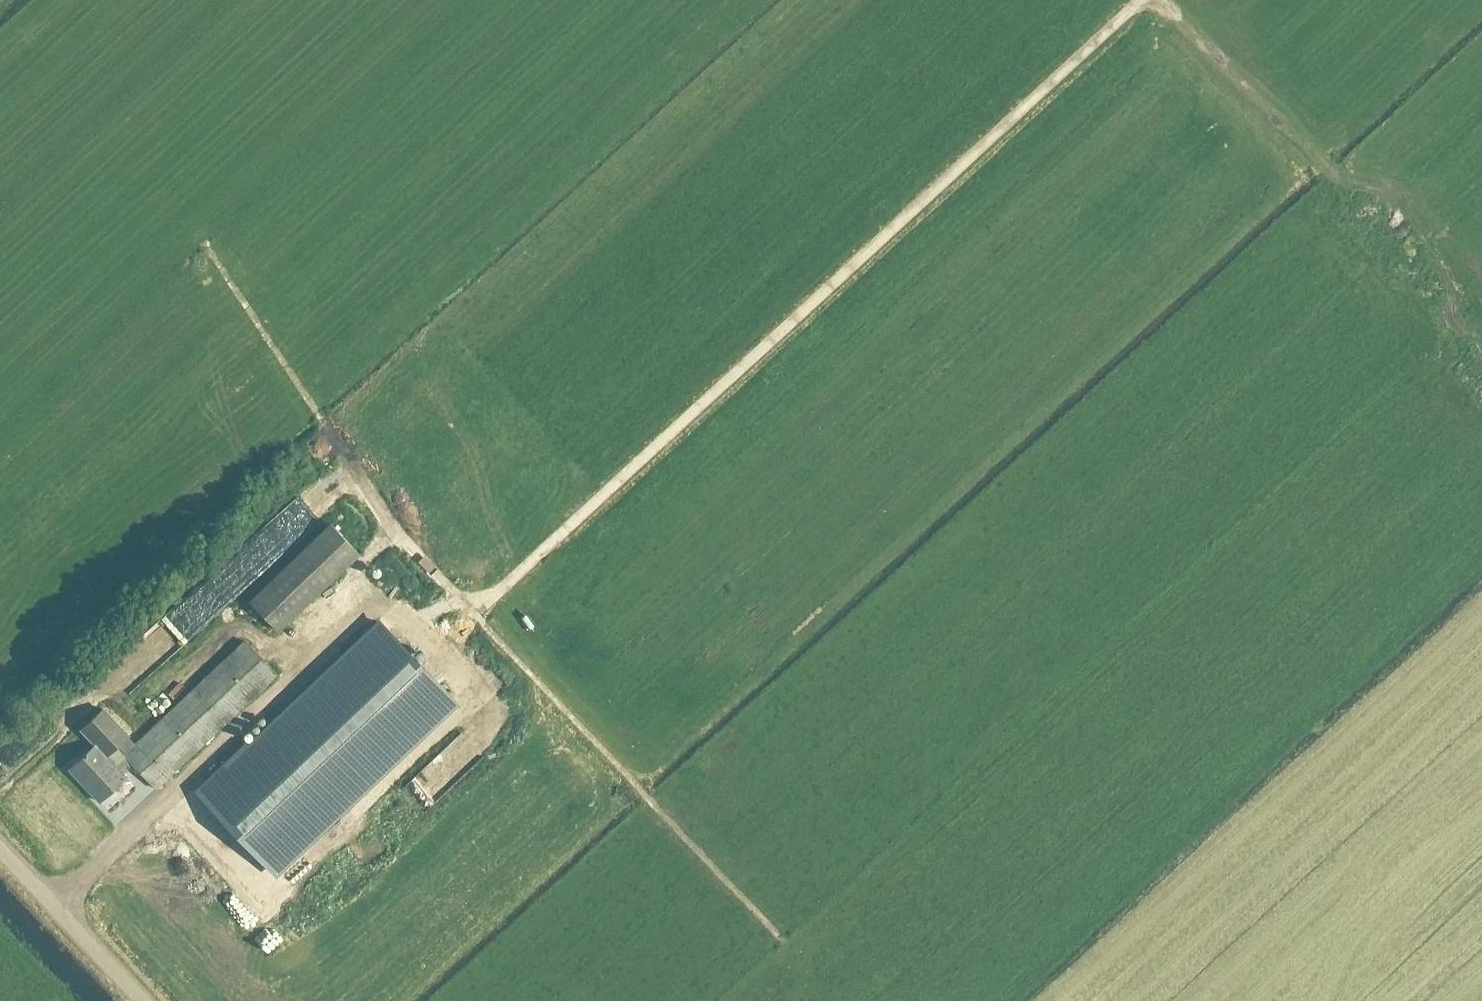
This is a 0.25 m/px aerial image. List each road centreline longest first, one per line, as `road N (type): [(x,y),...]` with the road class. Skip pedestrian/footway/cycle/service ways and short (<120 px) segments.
road 1 (unclassified): [(145,1000),(0,847)]

